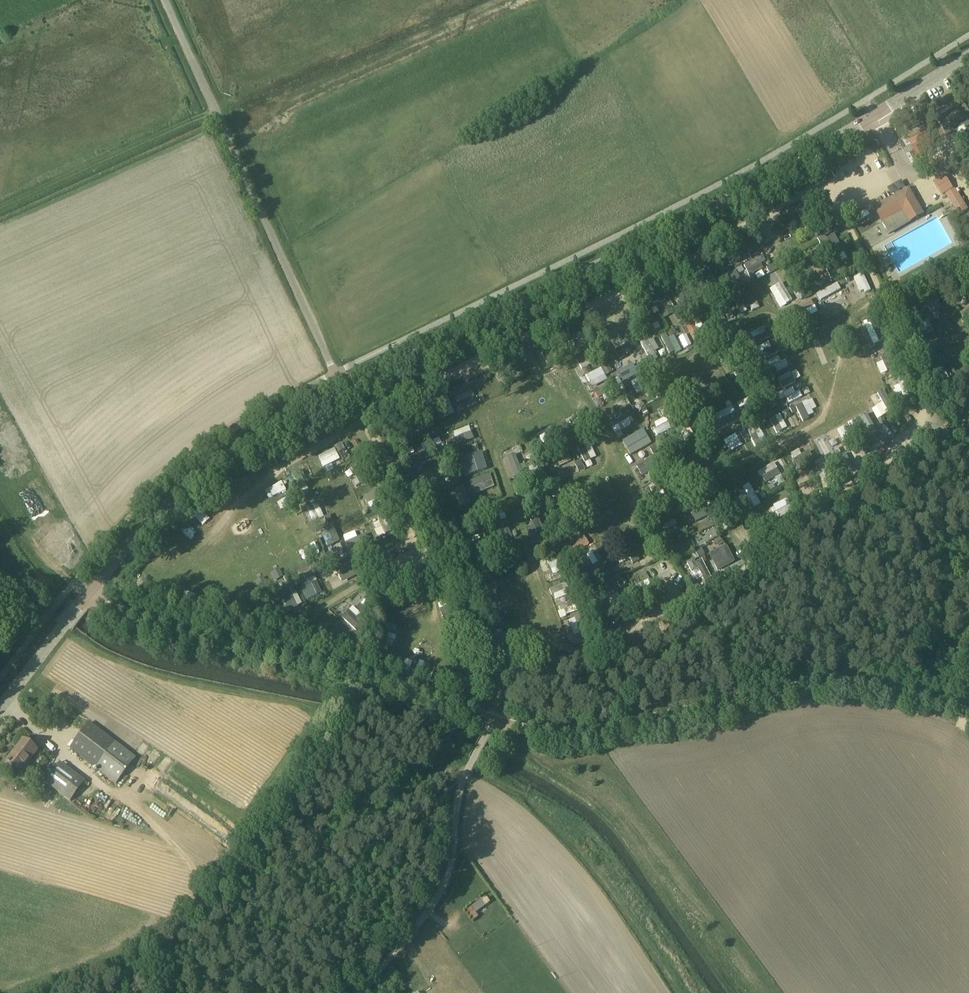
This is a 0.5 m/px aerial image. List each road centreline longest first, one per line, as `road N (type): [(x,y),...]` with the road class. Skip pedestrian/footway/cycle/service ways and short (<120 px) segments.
road 1 (tertiary): [(344,389),(691,215),(875,116),(968,53)]
road 2 (unclassified): [(493,724),(605,724),(845,677),(968,705)]
road 3 (unclassified): [(493,724),(360,674),(208,640),(87,591)]
road 4 (unclassified): [(344,389),(167,0)]
road 5 (tertiary): [(87,591),(171,499),(344,389)]
road 6 (unclassified): [(358,992),(449,878),(461,789),(493,724)]
road 7 (tertiary): [(0,704),(87,591)]

